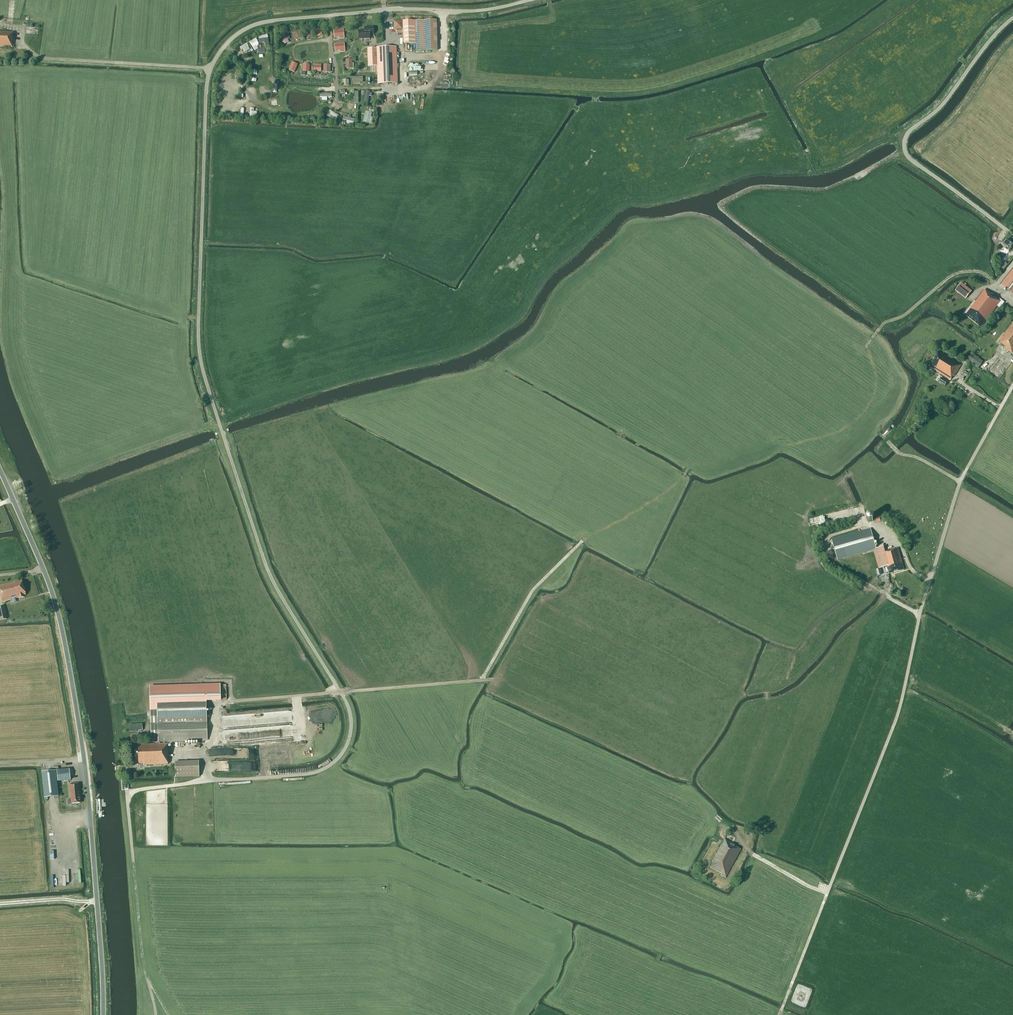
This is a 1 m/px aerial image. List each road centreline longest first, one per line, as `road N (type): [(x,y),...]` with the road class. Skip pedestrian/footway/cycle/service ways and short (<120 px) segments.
road 1 (unclassified): [(263,778),(332,764),(346,746),(351,721),(268,572),(203,370),(209,69),(238,33),(268,21),(489,9),(528,0)]
road 2 (unclassified): [(781,1008),(895,723),(960,481)]
road 3 (unclassified): [(104,1014),(90,803),(65,644),(0,471)]
road 4 (track): [(481,681),(530,591),(582,541),(642,560),(691,466),(729,468),(777,449)]
road 5 (unclassified): [(263,778),(128,792),(149,984)]
road 6 (unclassified): [(1012,234),(904,148),(908,132),(939,108),(1012,18)]
road 7 (track): [(1012,298),(983,273),(957,273),(884,323),(867,345)]
road 8 (track): [(340,691),(495,680)]
road 9 (track): [(340,691),(217,703)]

